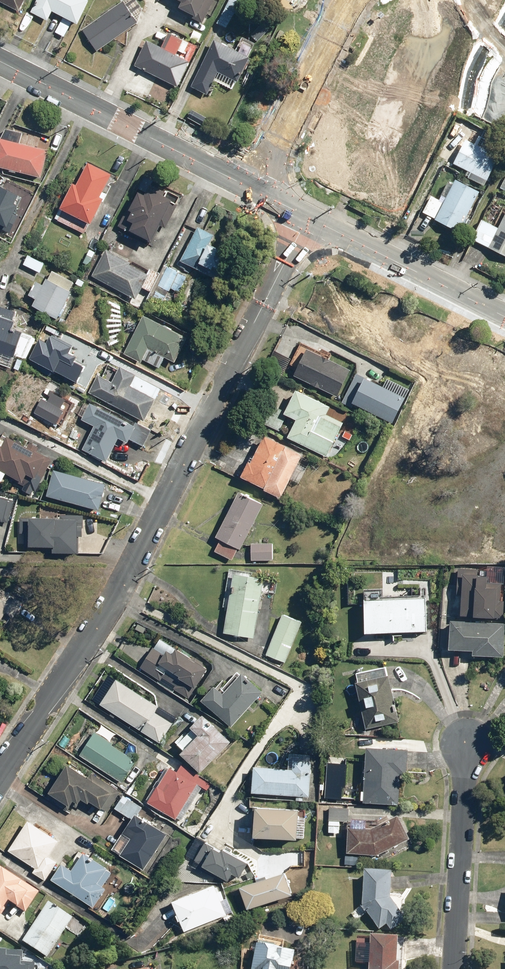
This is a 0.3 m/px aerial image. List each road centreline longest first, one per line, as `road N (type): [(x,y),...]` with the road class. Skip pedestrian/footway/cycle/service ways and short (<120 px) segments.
road 1 (residential): [(0,774),(122,583),(308,218)]
road 2 (residential): [(0,62),(253,190)]
road 3 (residential): [(454,968),(467,739)]
road 4 (residential): [(308,218),(504,317)]
road 5 (residential): [(253,190),(350,0)]

